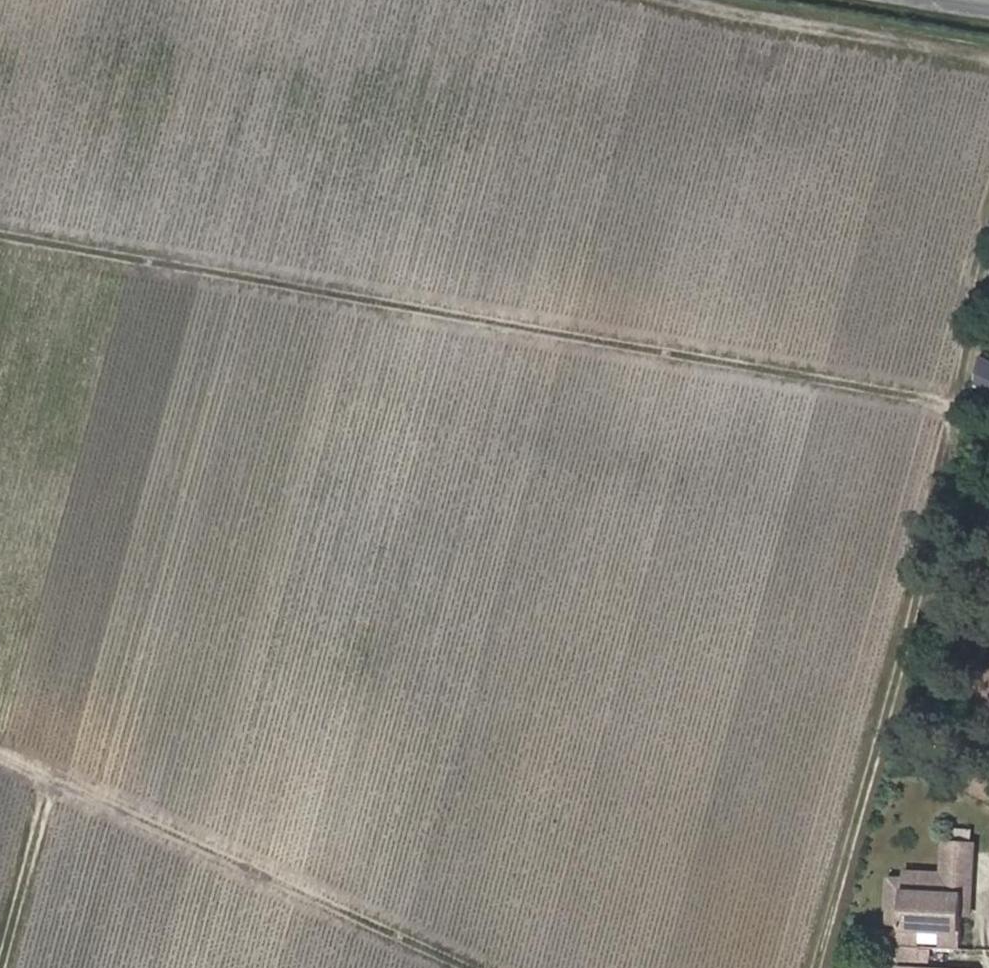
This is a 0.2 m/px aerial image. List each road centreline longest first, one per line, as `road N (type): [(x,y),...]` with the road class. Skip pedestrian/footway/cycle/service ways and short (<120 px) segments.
road 1 (track): [(0,238),(941,407)]
road 2 (track): [(799,967),(988,195)]
road 3 (track): [(0,749),(478,967)]
road 4 (track): [(988,70),(665,0)]
road 5 (track): [(53,774),(0,967)]

